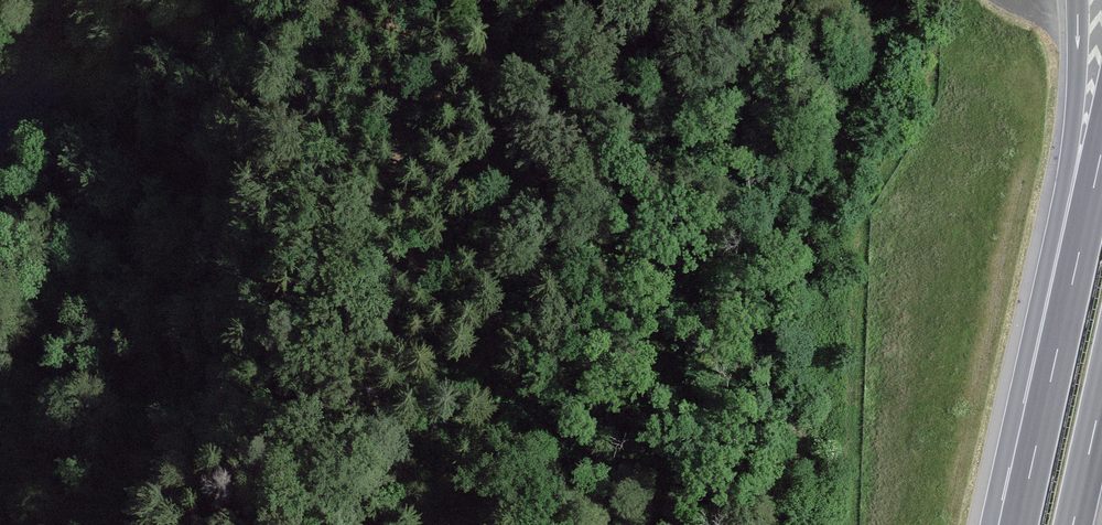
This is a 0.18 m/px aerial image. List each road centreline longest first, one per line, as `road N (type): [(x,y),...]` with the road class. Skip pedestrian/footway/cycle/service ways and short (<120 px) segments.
road 1 (motorway): [(1077,10),(1045,407)]
road 2 (track): [(510,138),(516,193),(495,452),(482,524)]
road 3 (motorway): [(1101,145),(1045,407)]
road 4 (track): [(481,0),(510,138)]
road 5 (motorway): [(1073,524),(1101,393)]
road 6 (motorway): [(1045,407),(1018,524)]

